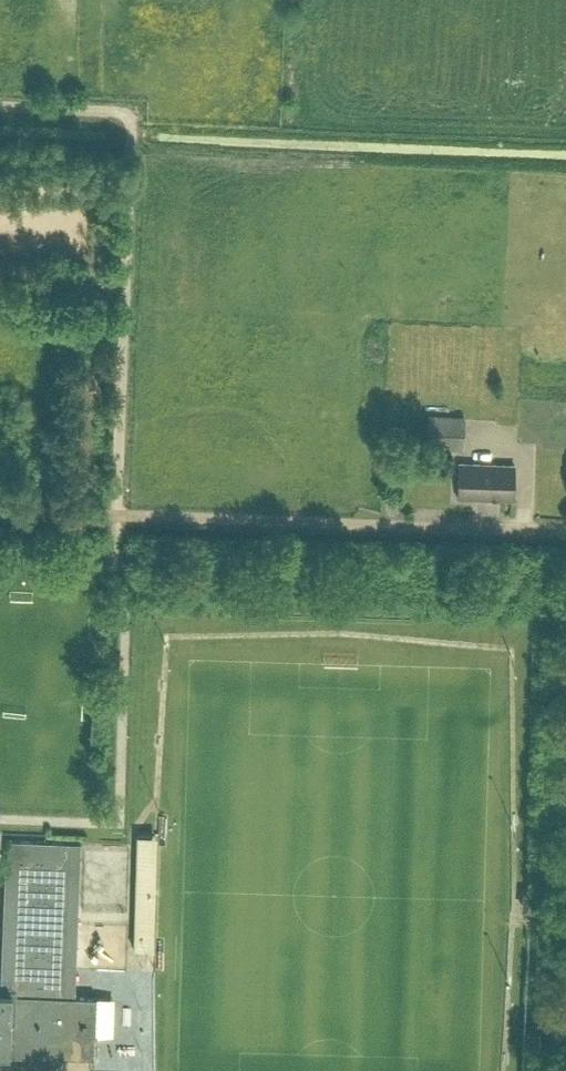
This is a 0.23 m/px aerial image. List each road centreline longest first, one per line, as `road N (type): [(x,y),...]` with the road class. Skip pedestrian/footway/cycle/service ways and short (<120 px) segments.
road 1 (track): [(565,531),(116,516)]

